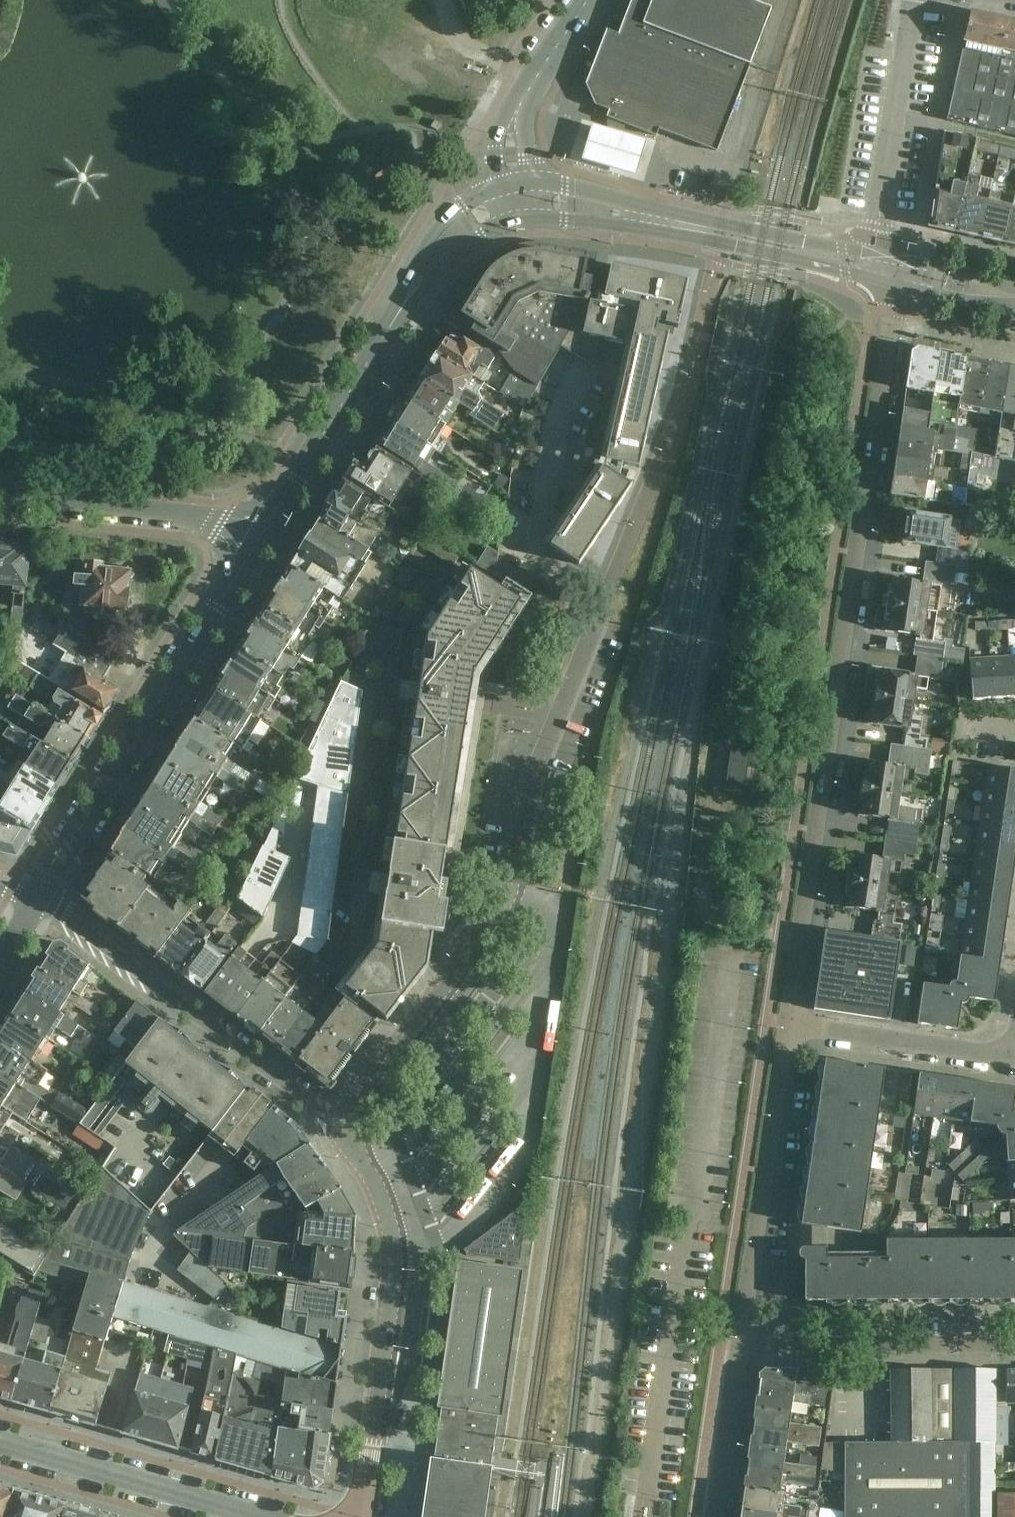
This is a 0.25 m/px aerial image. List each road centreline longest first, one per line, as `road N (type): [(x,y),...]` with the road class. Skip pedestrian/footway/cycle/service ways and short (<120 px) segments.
road 1 (residential): [(786,1025),(893,311),(890,285)]
road 2 (residential): [(512,897),(536,767),(692,367)]
road 3 (tertiary): [(40,899),(255,541)]
road 4 (tertiary): [(360,1516),(397,1259),(385,1196),(347,1127)]
road 5 (tertiary): [(347,1127),(67,911),(40,899)]
road 6 (secondary): [(520,219),(639,226),(890,285)]
road 7 (secondary): [(880,255),(531,183)]
road 8 (residential): [(740,1342),(786,1025)]
road 9 (residential): [(347,1127),(512,897)]
road 10 (residential): [(740,1342),(1014,1340)]
road 11 (tertiary): [(263,1516),(0,1441)]
road 12 (unclassified): [(0,496),(183,514),(255,541)]
road 13 (unclassified): [(880,255),(912,0)]
road 14 (tertiary): [(255,541),(385,333)]
road 15 (residential): [(1014,1047),(998,1054),(786,1025)]
road 16 (tertiary): [(501,188),(461,206),(429,240),(385,333)]
road 17 (tertiary): [(385,333),(454,250),(520,219)]
road 18 (residential): [(714,1516),(740,1342)]
road 19 (secondary): [(1014,293),(880,255)]
road 20 (secondary): [(890,285),(1014,306)]

